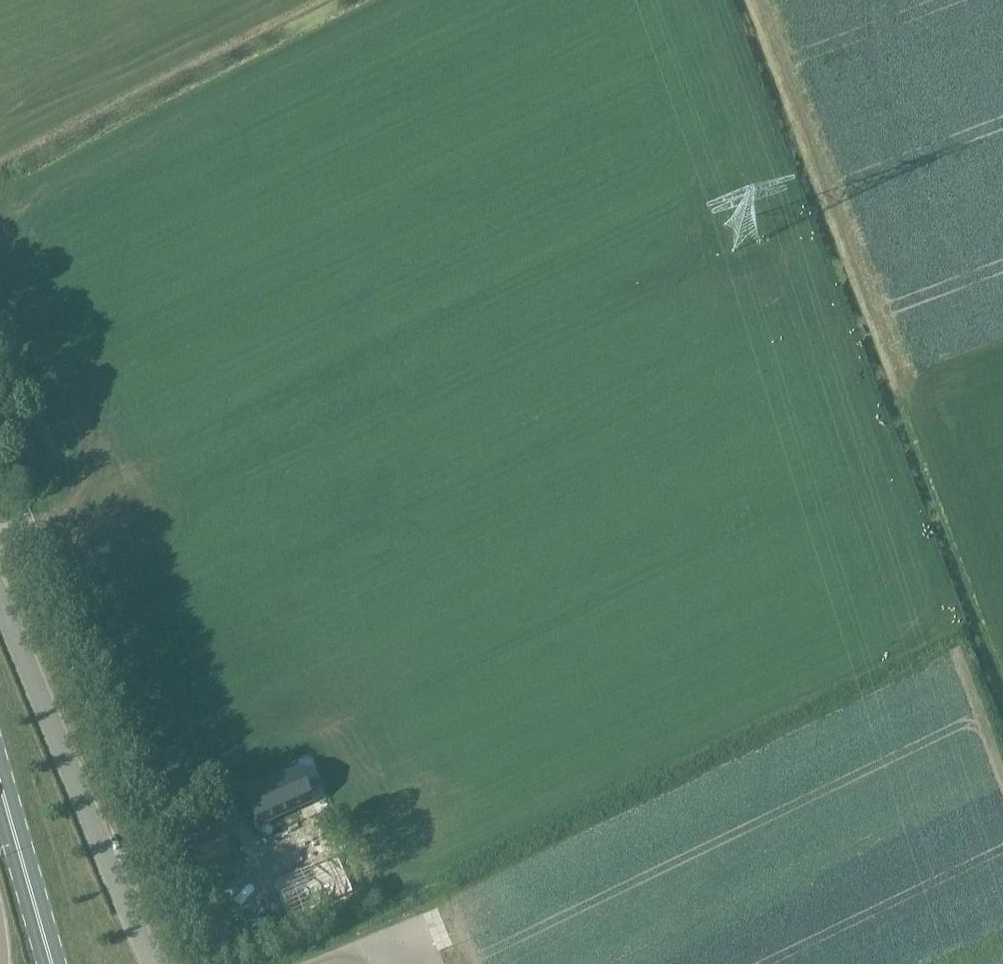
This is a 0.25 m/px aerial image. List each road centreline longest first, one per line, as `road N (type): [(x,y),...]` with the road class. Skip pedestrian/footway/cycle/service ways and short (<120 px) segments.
road 1 (unclassified): [(155,963),(0,594)]
road 2 (primary): [(52,963),(0,783)]

